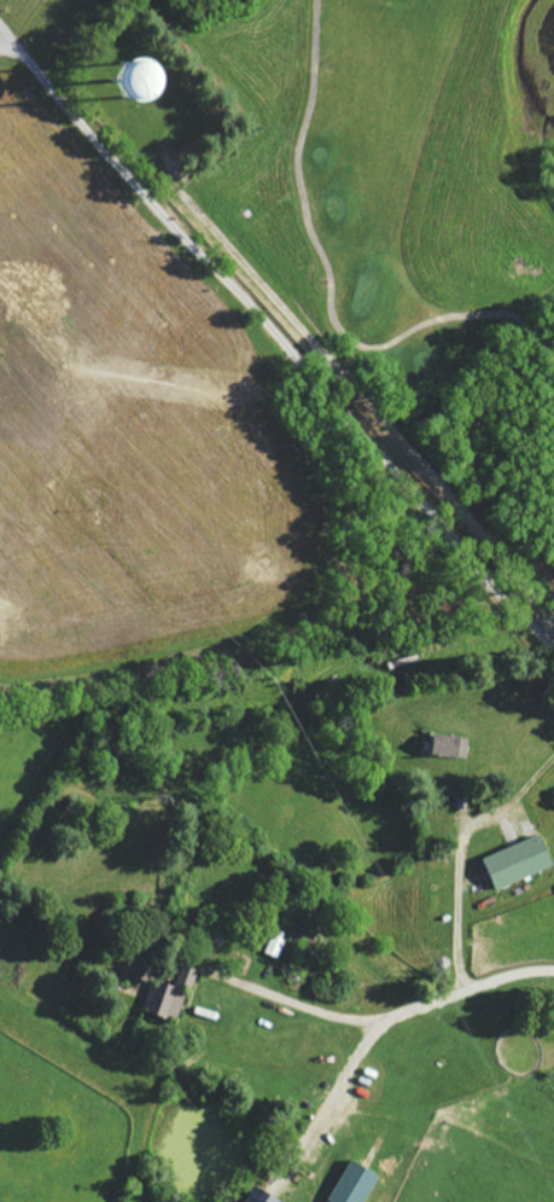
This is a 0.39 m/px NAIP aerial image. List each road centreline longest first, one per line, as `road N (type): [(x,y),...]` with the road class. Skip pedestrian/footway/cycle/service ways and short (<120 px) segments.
road 1 (track): [(553,652),(0,23)]
road 2 (residential): [(553,969),(505,974),(389,1016)]

